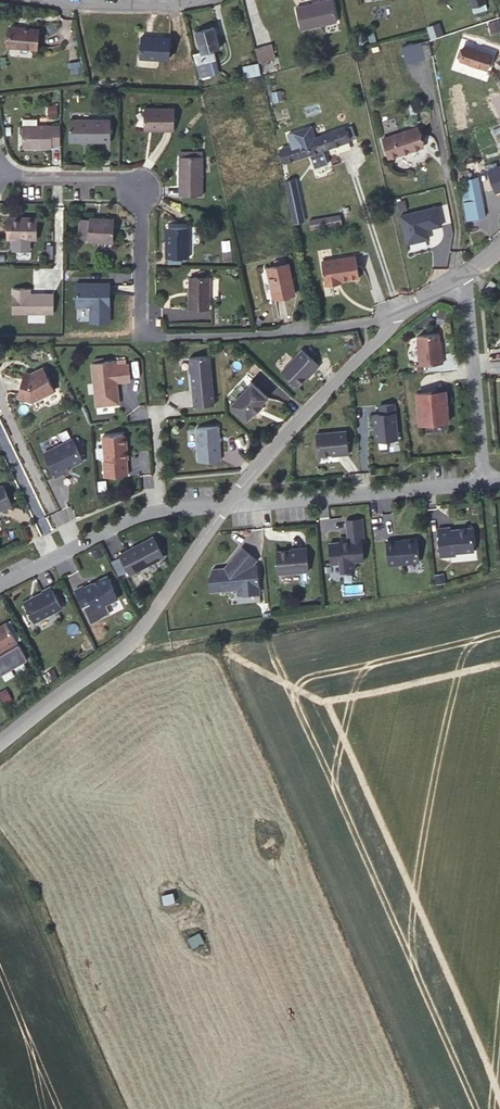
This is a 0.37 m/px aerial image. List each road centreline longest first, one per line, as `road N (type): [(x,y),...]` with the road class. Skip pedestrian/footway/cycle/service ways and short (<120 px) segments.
road 1 (residential): [(395,326),(381,321),(142,335),(141,187),(124,177),(9,176),(0,167)]
road 2 (track): [(499,579),(411,603),(127,649)]
road 3 (residential): [(227,506),(127,649),(0,743)]
road 4 (residential): [(227,506),(487,484)]
road 5 (residential): [(395,326),(277,442),(227,506)]
road 6 (residential): [(461,278),(487,484)]
road 7 (residential): [(0,582),(159,511)]
road 8 (residential): [(187,0),(67,0)]

